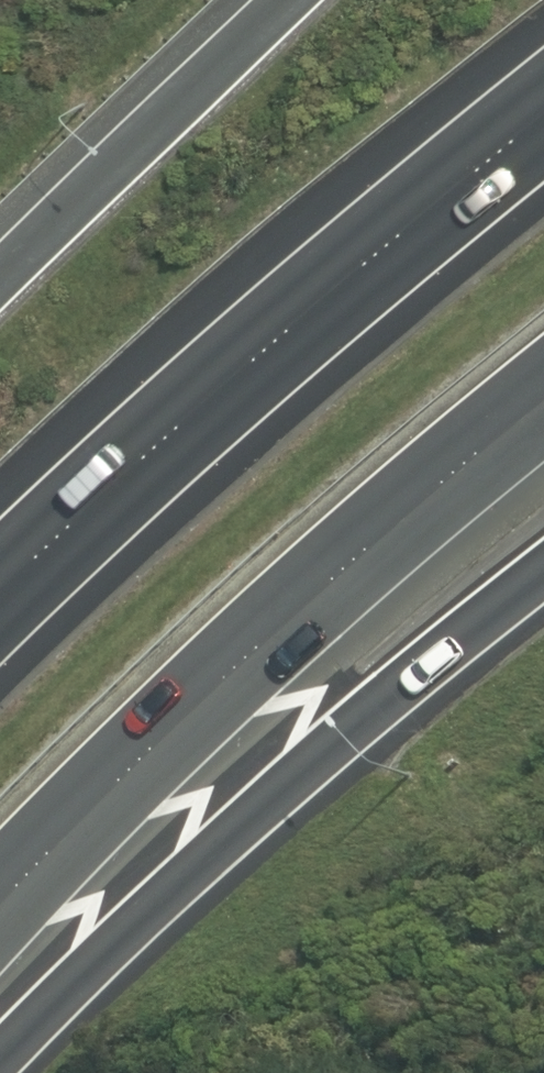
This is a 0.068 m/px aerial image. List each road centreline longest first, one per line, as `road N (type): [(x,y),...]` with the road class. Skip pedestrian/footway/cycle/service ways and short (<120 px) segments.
road 1 (motorway): [(543,392),(232,673),(0,911)]
road 2 (motorway): [(543,568),(312,760),(0,1062)]
road 3 (motorway): [(0,600),(81,514),(381,252),(543,125)]
road 4 (motorway): [(0,277),(289,0)]

